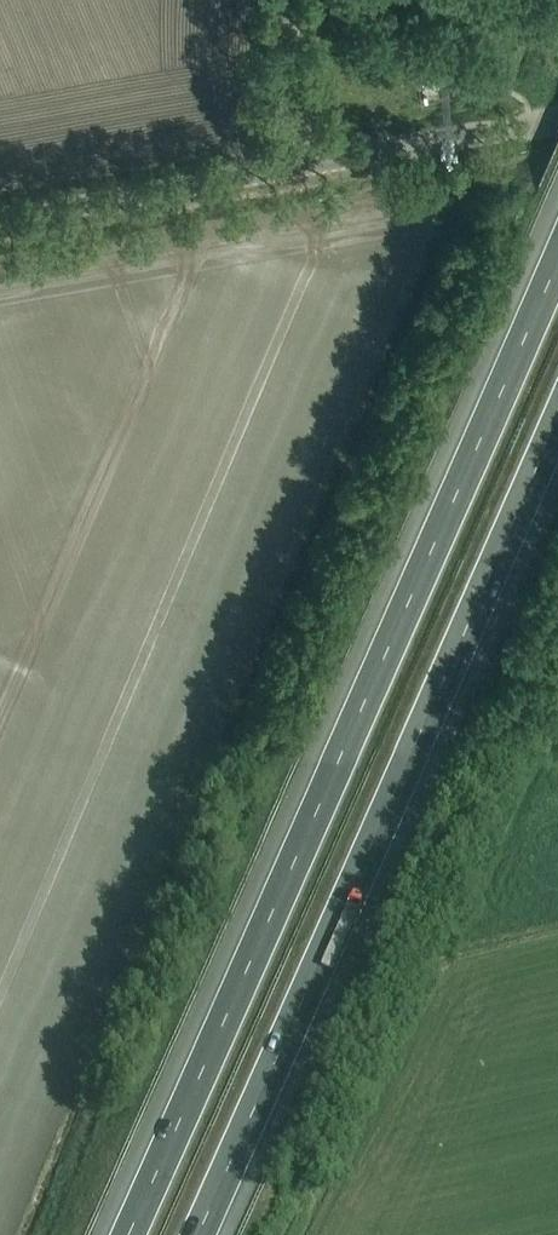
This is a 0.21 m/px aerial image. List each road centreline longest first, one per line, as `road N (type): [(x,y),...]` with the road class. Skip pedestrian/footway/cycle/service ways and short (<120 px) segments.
road 1 (motorway): [(557,262),(131,1234)]
road 2 (motorway): [(203,1234),(557,423)]
road 3 (tertiary): [(302,166),(0,219)]
road 4 (tertiary): [(557,121),(302,166)]
road 5 (unclassified): [(302,166),(291,0)]

